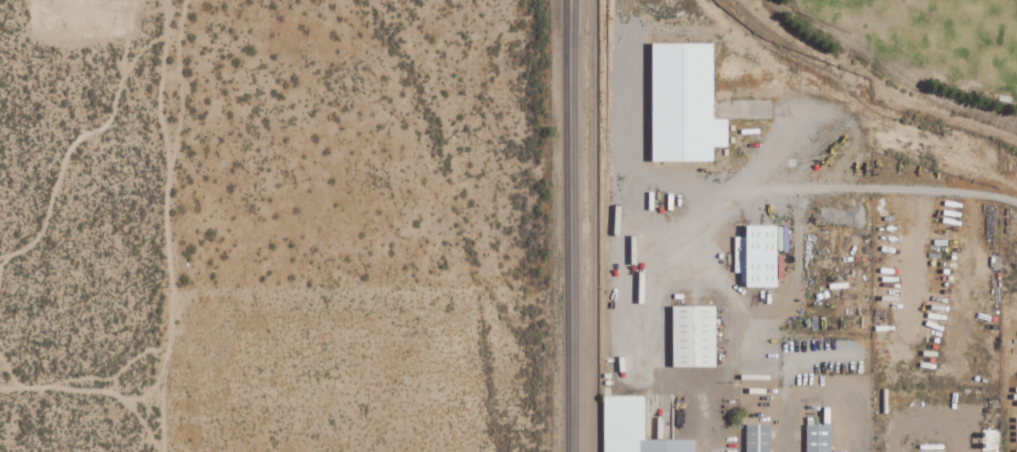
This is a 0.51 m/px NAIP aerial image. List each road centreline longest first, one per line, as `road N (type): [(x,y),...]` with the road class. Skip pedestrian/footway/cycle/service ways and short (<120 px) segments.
road 1 (tertiary): [(571,451),(569,0)]

